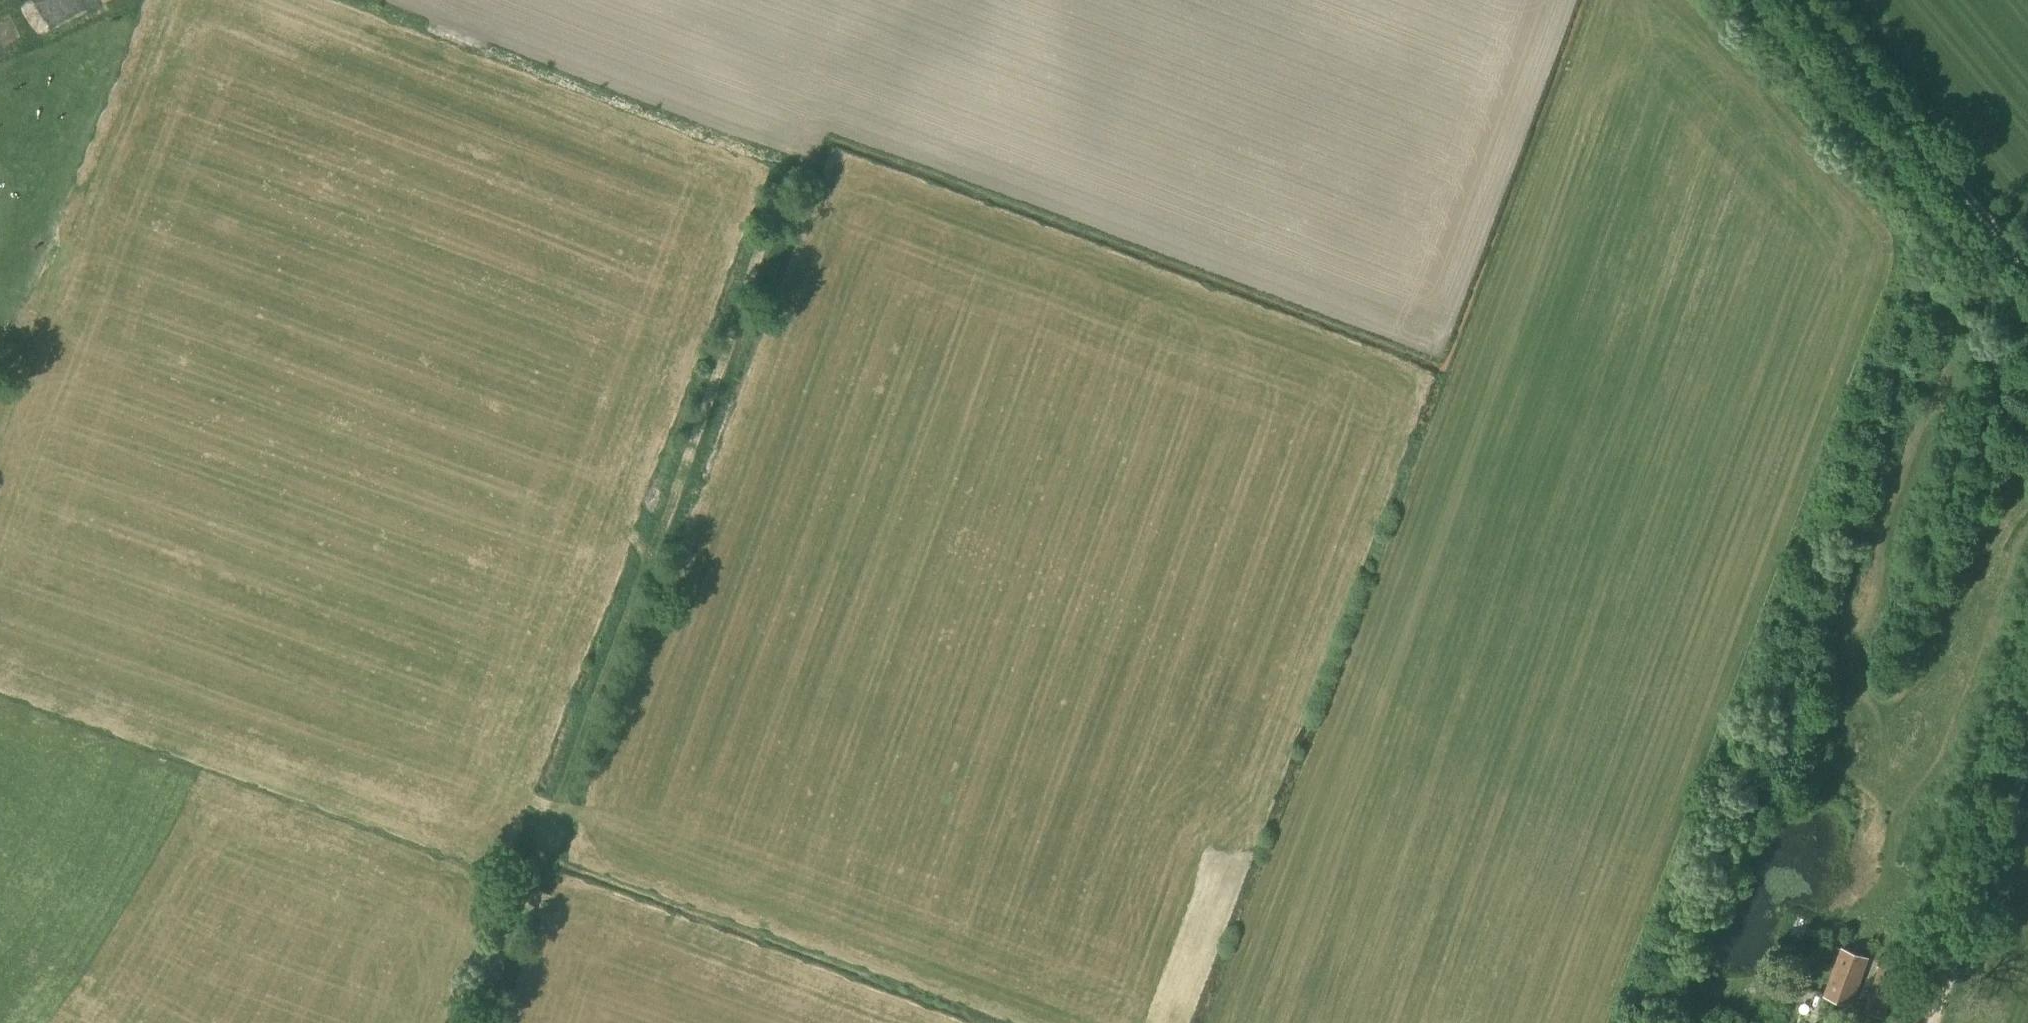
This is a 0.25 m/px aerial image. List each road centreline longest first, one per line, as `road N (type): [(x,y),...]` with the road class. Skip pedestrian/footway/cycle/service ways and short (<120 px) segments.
road 1 (track): [(483,1022),(537,852),(852,0)]
road 2 (track): [(2027,260),(1807,0)]
road 3 (track): [(1930,1022),(2027,750)]

